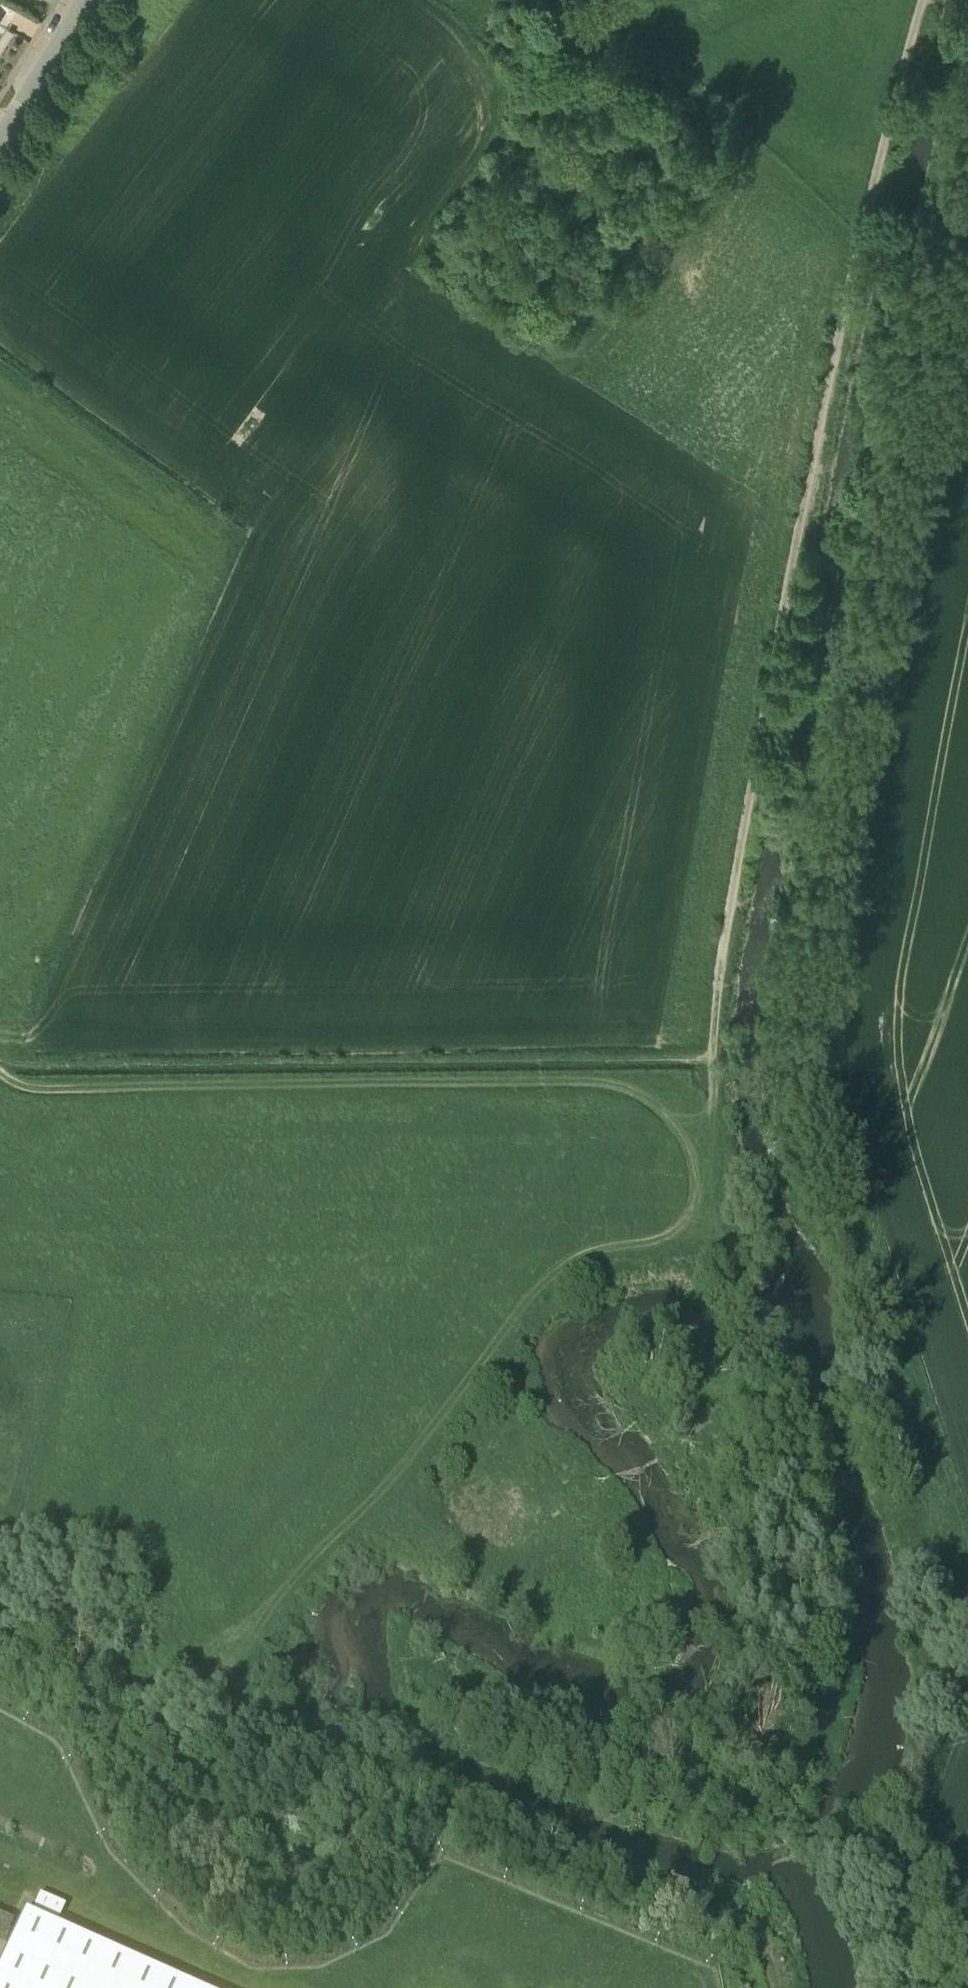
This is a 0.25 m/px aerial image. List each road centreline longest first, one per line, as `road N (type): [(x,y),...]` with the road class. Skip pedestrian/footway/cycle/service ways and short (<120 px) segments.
road 1 (track): [(923,0),(846,308),(775,655),(724,943),(713,1059)]
road 2 (track): [(713,1059),(712,1173),(697,1215),(665,1245),(568,1266),(517,1312),(410,1452),(254,1632),(235,1677),(238,1700)]
road 3 (tertiary): [(0,141),(87,0)]

